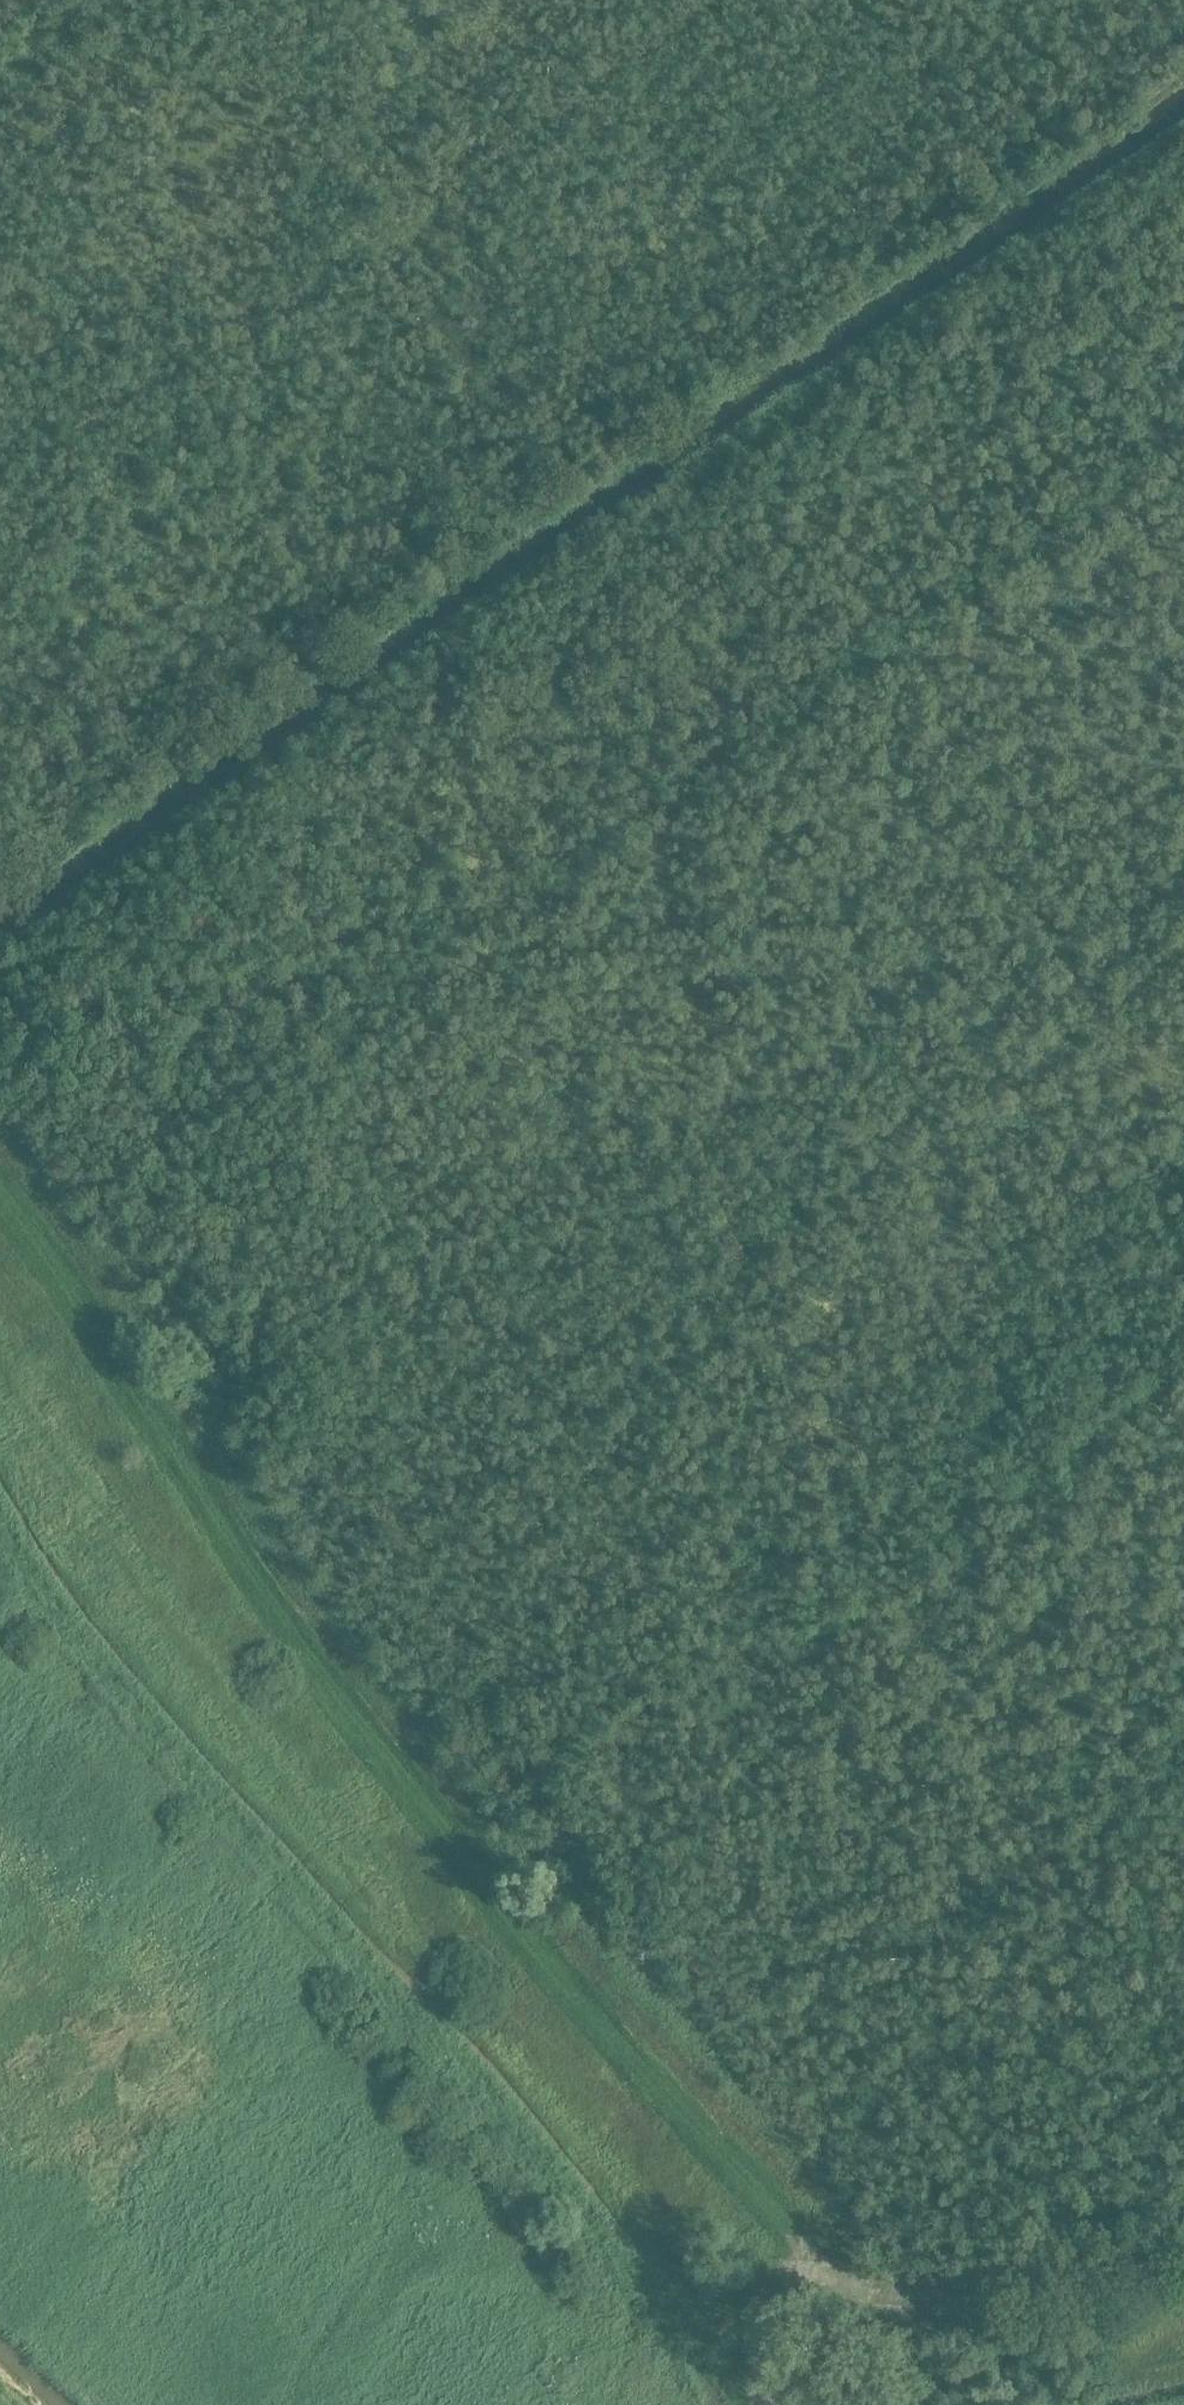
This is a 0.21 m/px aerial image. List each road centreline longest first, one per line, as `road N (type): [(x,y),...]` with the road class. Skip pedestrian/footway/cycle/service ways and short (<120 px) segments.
road 1 (track): [(801,2237),(859,2286),(925,2293),(1097,2258)]

